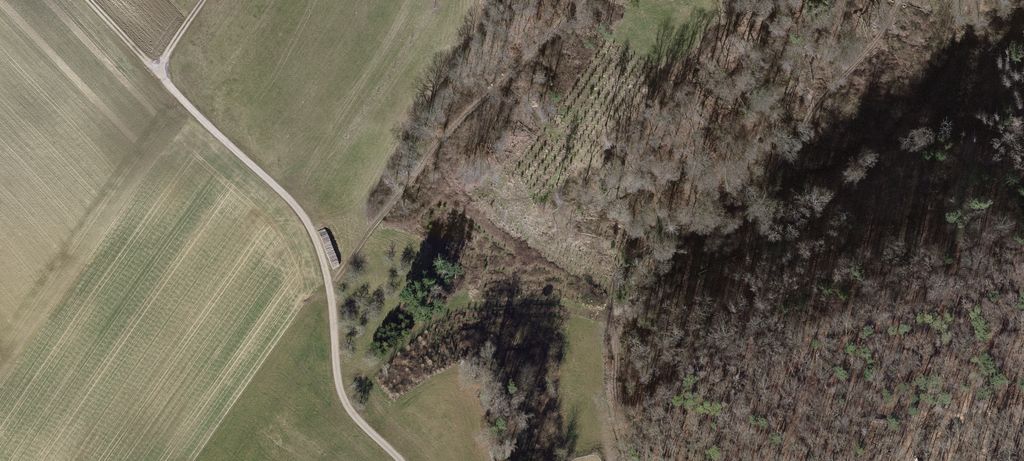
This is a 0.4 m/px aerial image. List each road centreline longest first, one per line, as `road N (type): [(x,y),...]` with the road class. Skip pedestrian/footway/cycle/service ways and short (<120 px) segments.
road 1 (track): [(903,0),(886,35),(815,110),(792,157),(719,196),(618,277),(613,388),(630,460)]
road 2 (track): [(163,75),(310,223),(330,288),(345,402),(400,460)]
road 3 (track): [(614,329),(932,132)]

